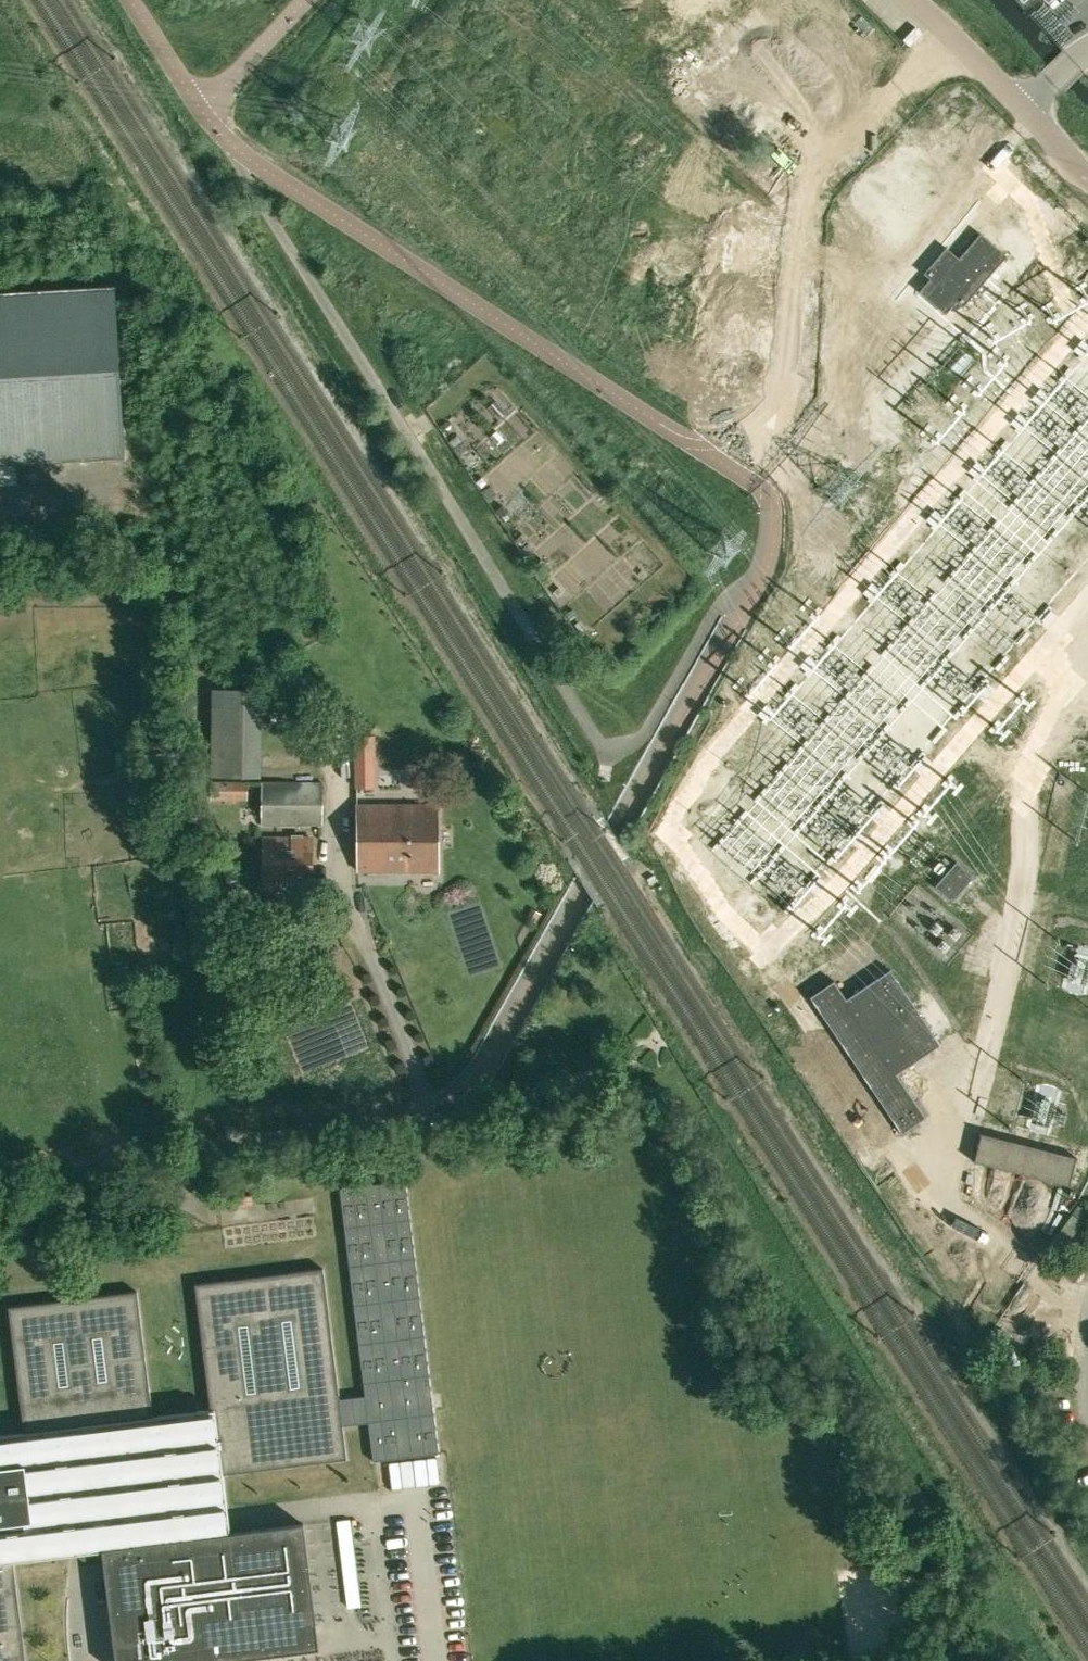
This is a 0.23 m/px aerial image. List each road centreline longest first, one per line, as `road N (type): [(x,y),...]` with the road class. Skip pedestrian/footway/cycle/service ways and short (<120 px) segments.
road 1 (residential): [(448,1108),(423,1120),(221,1144),(156,1199),(0,1218)]
road 2 (unclassified): [(1028,109),(917,0)]

